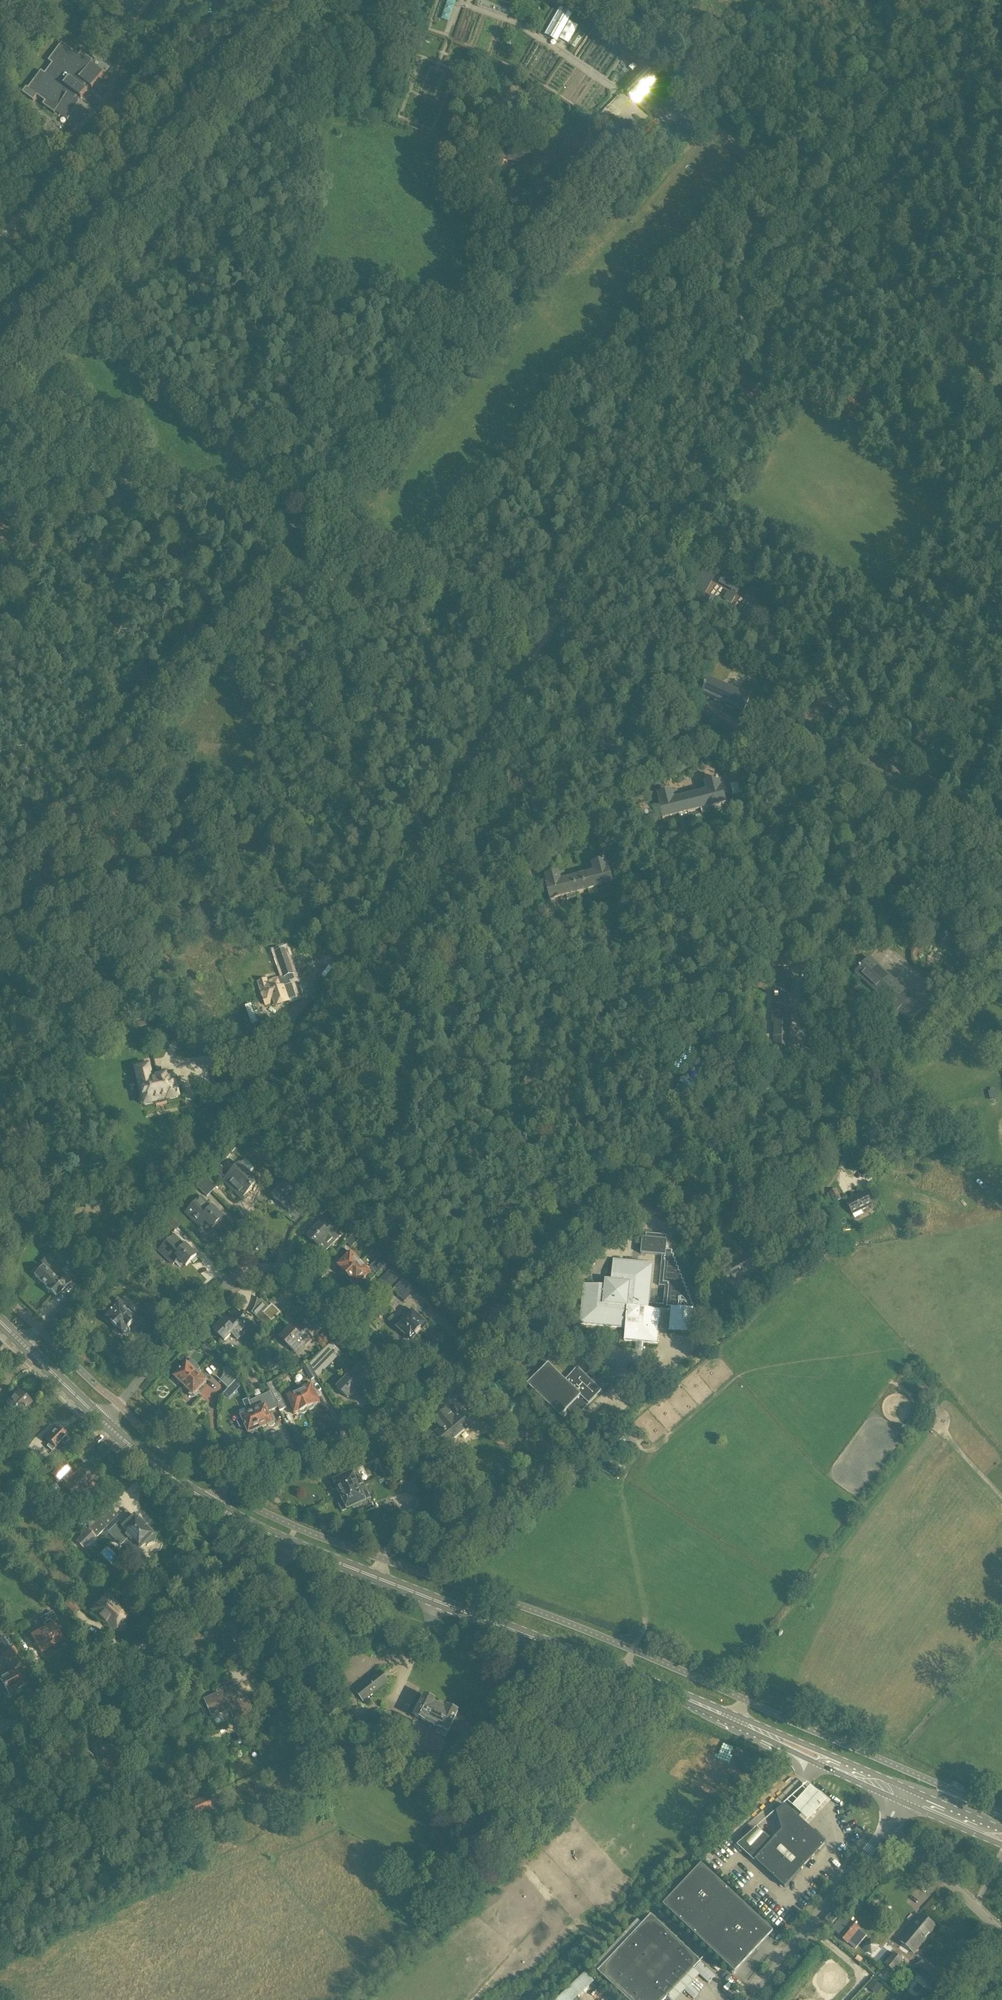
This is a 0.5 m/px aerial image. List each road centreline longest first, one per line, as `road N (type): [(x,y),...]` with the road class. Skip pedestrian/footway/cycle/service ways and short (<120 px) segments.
road 1 (track): [(260,1087),(341,972),(730,342),(815,216),(979,0)]
road 2 (track): [(305,537),(651,118),(696,113),(725,121),(792,182),(815,216)]
road 3 (primary): [(907,1796),(644,1681),(288,1543)]
road 4 (residential): [(225,1487),(347,1440),(417,1391),(309,1282),(271,1267),(235,1279),(119,1404)]
road 5 (track): [(541,868),(452,967),(400,1082),(388,1145),(396,1193),(429,1247),(496,1309)]
road 6 (residential): [(288,1543),(245,1587),(201,1615),(0,1721)]
road 7 (track): [(305,537),(231,493),(139,482),(93,464),(0,406)]
road 8 (unclassified): [(40,1329),(260,1087)]
road 9 (residential): [(0,255),(204,0)]
road 10 (track): [(131,745),(305,537)]
road 11 (track): [(536,651),(305,537)]
road 12 (unclassified): [(888,1825),(752,1999)]
road 13 (unclassified): [(1000,1931),(888,1825)]
road 14 (primary): [(214,1505),(104,1422)]

